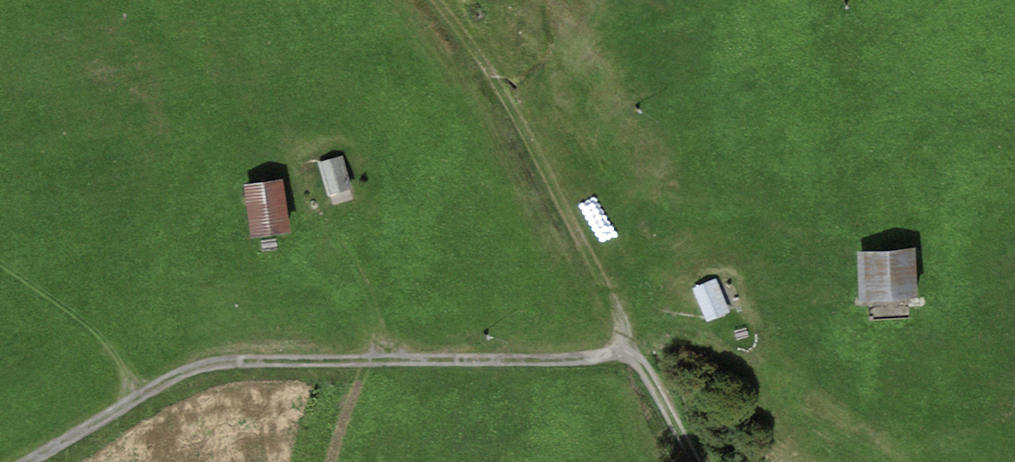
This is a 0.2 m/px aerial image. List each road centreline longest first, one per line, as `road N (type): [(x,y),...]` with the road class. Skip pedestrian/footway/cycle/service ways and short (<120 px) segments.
road 1 (track): [(24,461),(241,353),(639,360)]
road 2 (track): [(436,0),(497,83),(697,461)]

